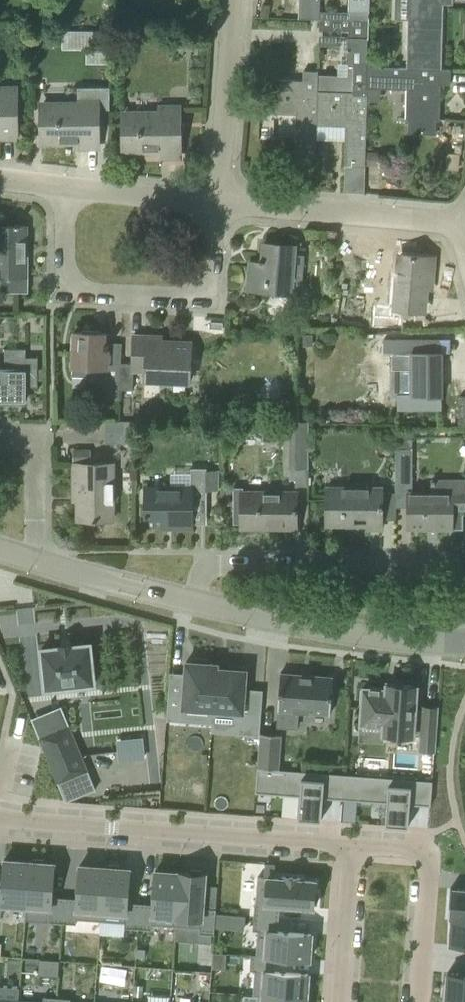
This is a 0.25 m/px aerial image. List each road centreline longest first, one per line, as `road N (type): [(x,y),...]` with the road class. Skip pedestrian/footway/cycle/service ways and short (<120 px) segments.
road 1 (residential): [(0,817),(353,848)]
road 2 (residential): [(60,184),(68,293),(205,296),(220,196)]
road 3 (residential): [(464,568),(207,565),(196,601)]
road 4 (tertiary): [(464,644),(338,635),(196,601)]
road 5 (residential): [(220,196),(457,223)]
road 6 (residential): [(353,848),(428,853),(419,1001)]
road 7 (residential): [(230,0),(220,196)]
road 8 (tertiary): [(196,601),(36,564)]
road 9 (residential): [(220,196),(60,184)]
road 10 (residential): [(36,564),(35,440),(0,439)]
road 11 (residential): [(353,848),(342,1001)]

